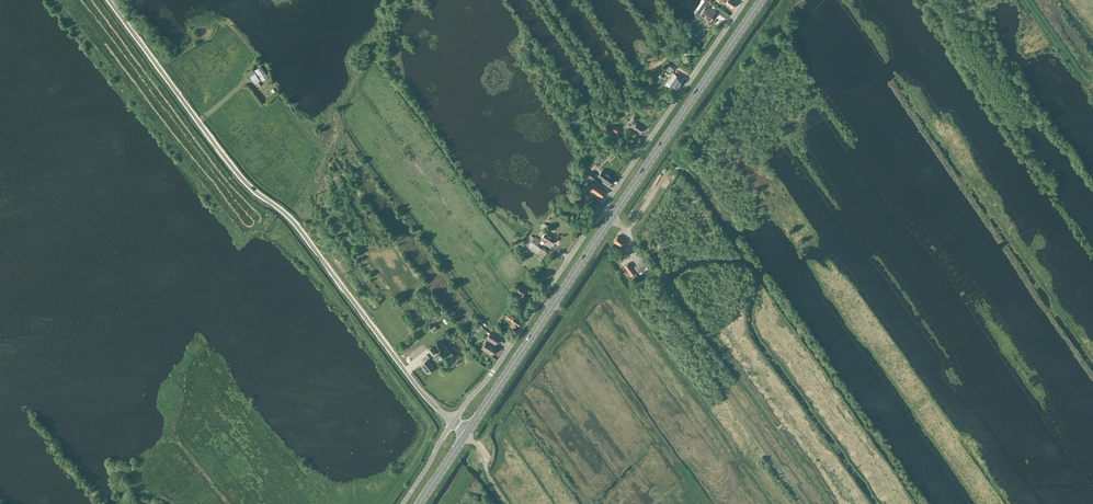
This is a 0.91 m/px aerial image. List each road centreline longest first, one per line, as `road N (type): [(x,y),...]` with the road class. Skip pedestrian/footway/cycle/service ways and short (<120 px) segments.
road 1 (unclassified): [(453,422),(414,383),(293,221),(239,175),(109,0)]
road 2 (unclassified): [(453,422),(746,0)]
road 3 (primary): [(520,354),(761,0)]

